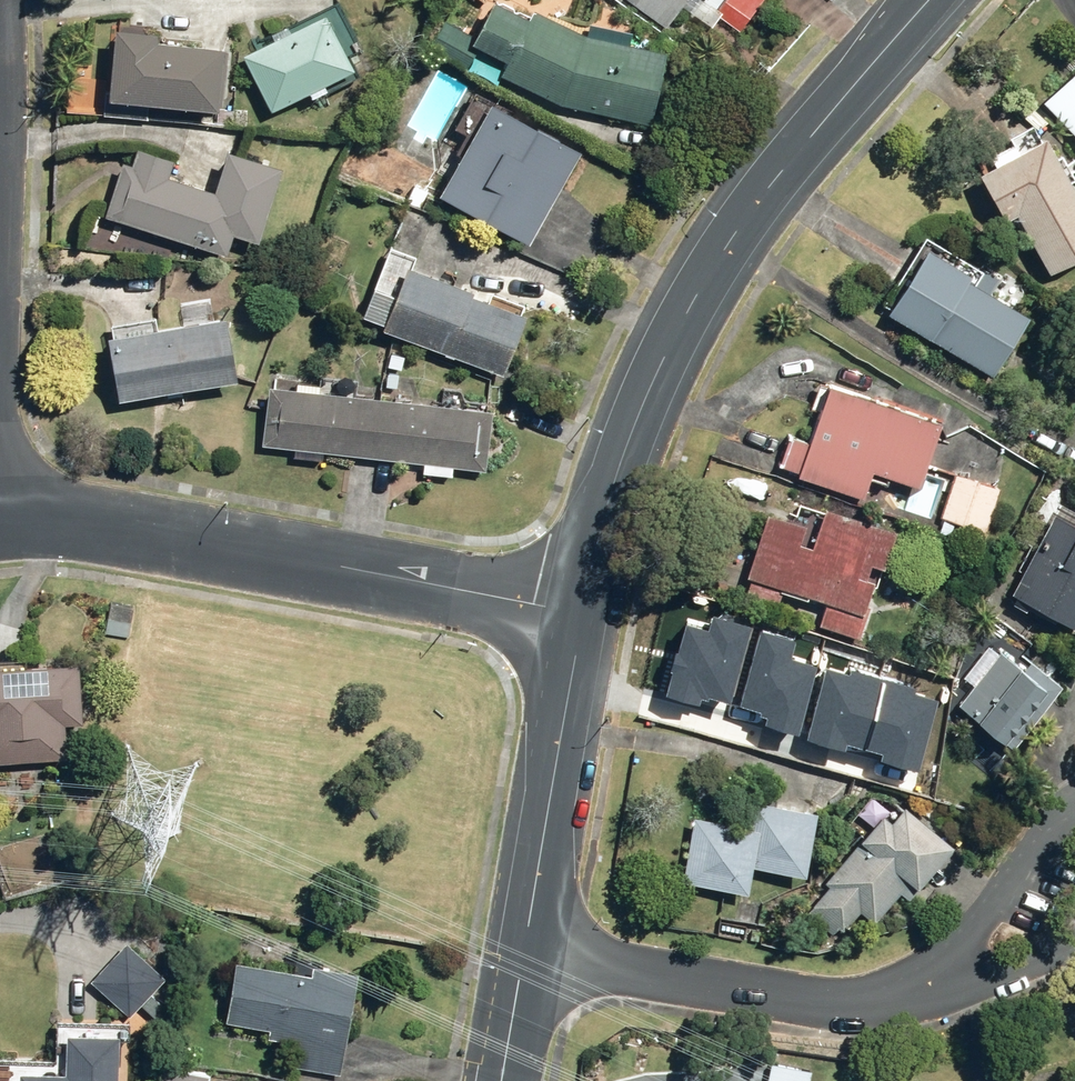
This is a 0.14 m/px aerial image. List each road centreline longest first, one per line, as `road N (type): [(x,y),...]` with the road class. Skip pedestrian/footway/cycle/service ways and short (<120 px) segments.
road 1 (tertiary): [(930,0),(784,173),(690,317),(623,474),(585,614)]
road 2 (residential): [(585,614),(66,522),(0,524)]
road 3 (residential): [(526,950),(833,1002),(895,996),(968,962)]
road 4 (tertiary): [(585,614),(526,950)]
road 5 (residential): [(968,962),(1074,800)]
road 6 (tertiary): [(526,950),(503,1080)]

